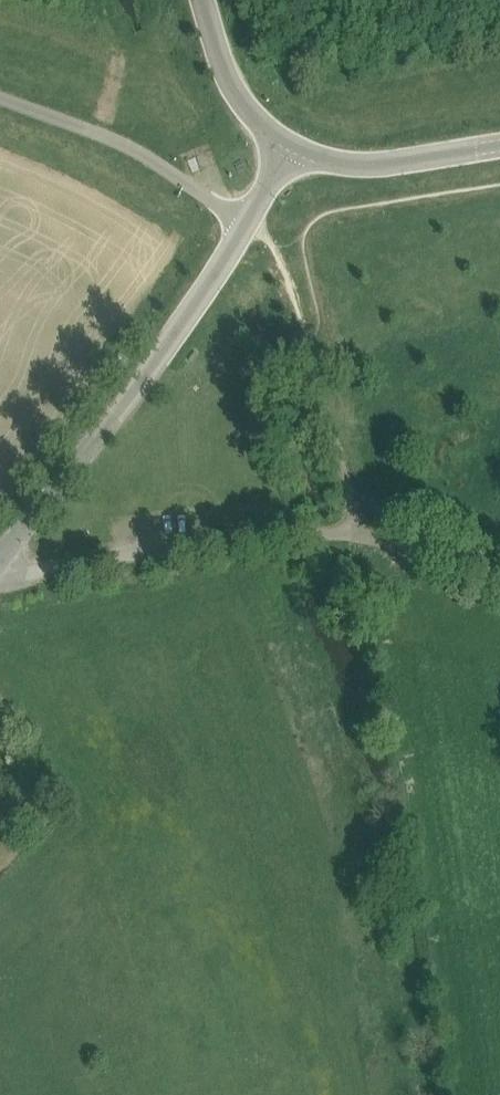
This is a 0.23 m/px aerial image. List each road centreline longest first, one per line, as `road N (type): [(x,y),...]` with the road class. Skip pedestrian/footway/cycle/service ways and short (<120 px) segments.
road 1 (tertiary): [(0,557),(114,417),(248,226)]
road 2 (unclassified): [(350,530),(0,573)]
road 3 (unclassified): [(248,226),(146,156),(0,98)]
road 4 (tertiary): [(499,143),(362,162),(293,145)]
road 5 (tertiary): [(293,145),(235,89),(205,0)]
road 6 (unclassified): [(350,530),(499,580)]

